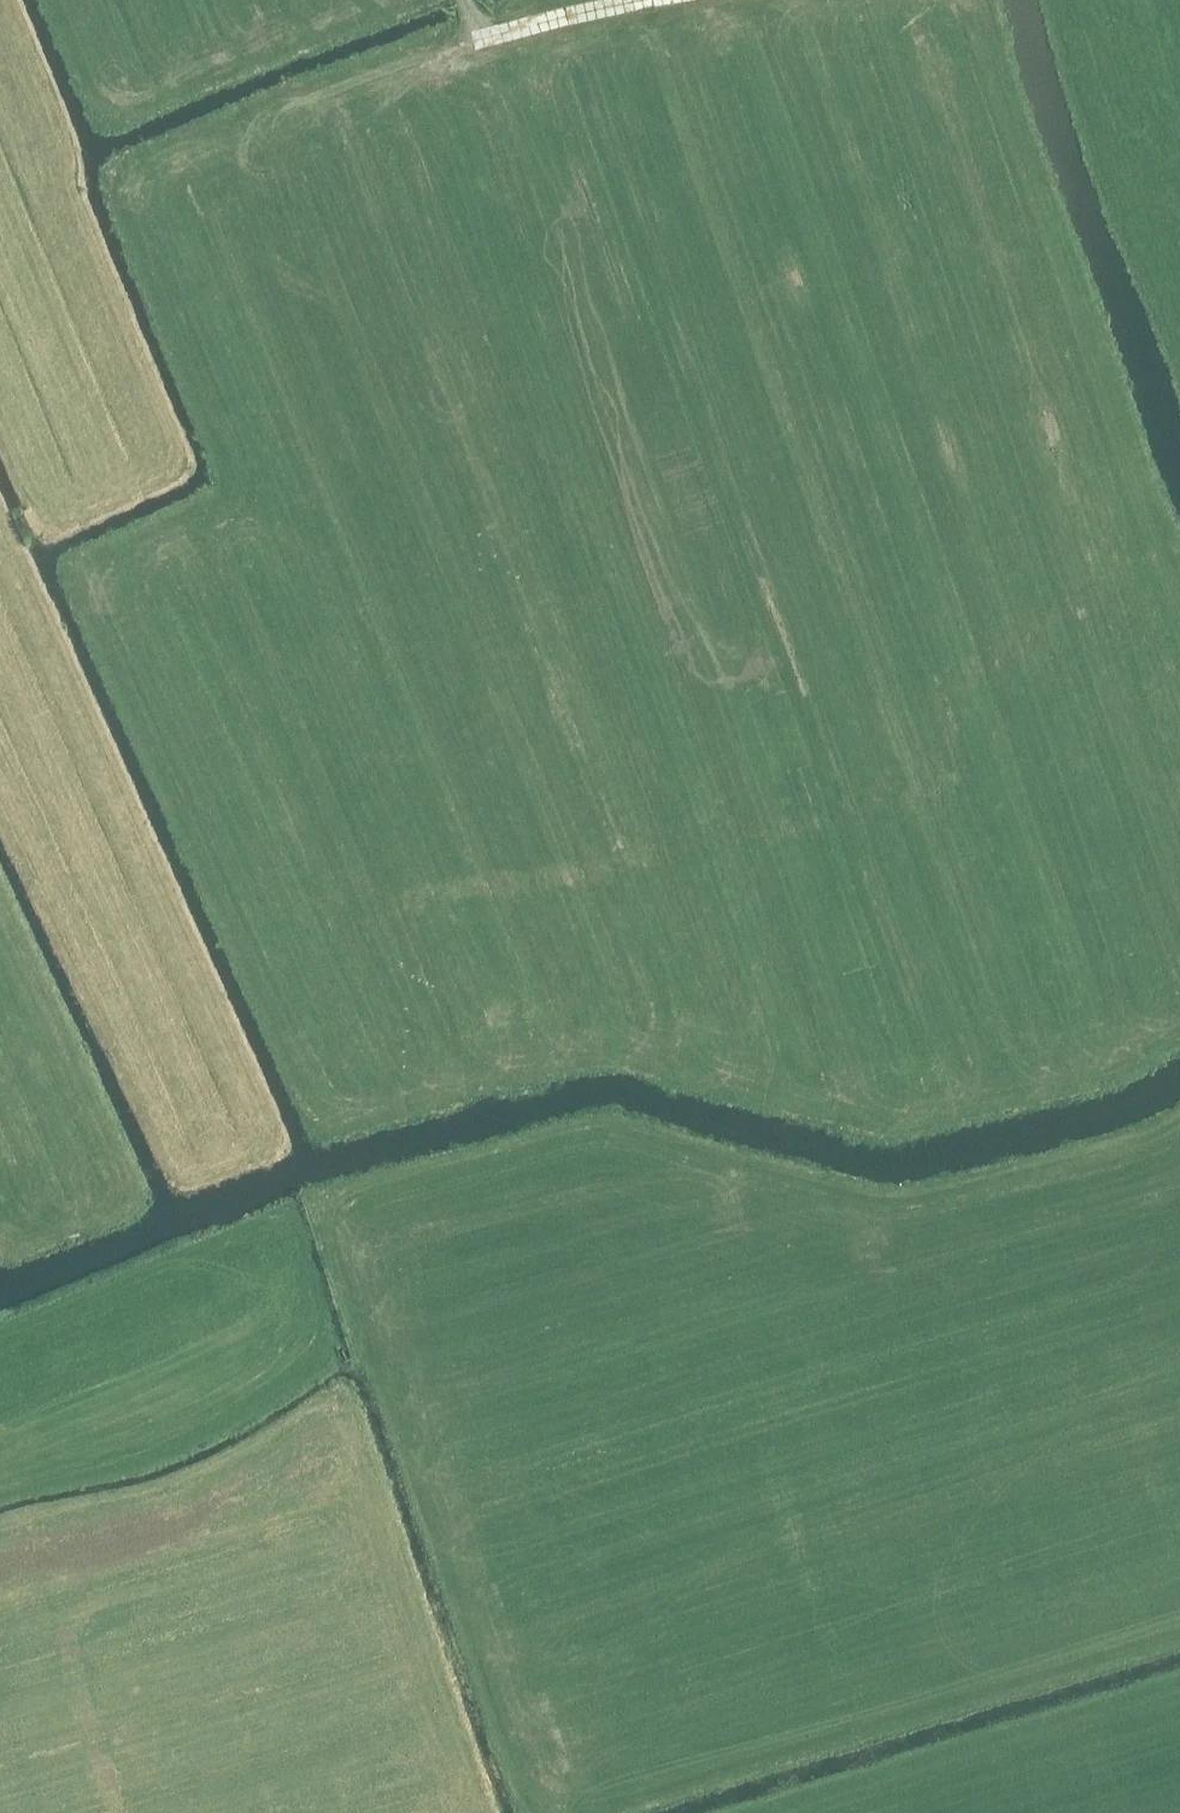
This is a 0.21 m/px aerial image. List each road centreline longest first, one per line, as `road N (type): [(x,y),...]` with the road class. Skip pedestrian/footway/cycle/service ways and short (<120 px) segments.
road 1 (track): [(1179,1205),(1153,1224),(883,1294),(807,1282),(731,1243),(662,1219),(593,1211),(527,1218),(370,1273),(0,1428)]
road 2 (track): [(494,1677),(501,1616),(544,1574),(1179,1373)]
road 3 (track): [(370,1273),(521,1757),(552,1812)]
road 4 (track): [(479,37),(637,0)]

